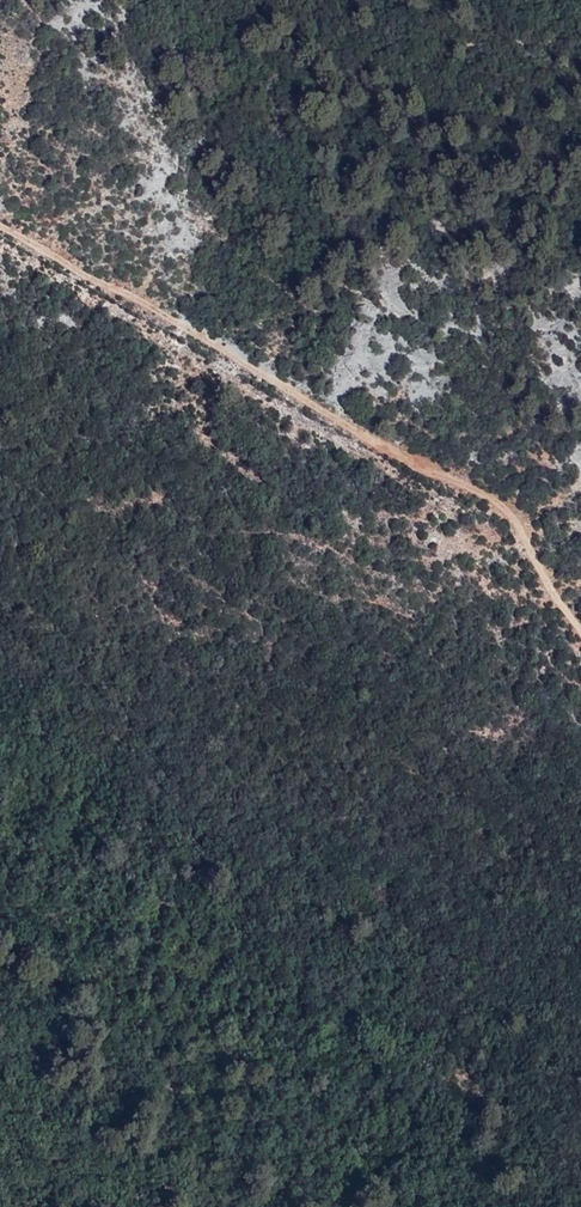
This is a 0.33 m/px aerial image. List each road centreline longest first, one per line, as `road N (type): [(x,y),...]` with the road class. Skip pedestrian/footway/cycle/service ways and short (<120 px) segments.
road 1 (track): [(580,629),(502,506),(330,418),(0,225)]

